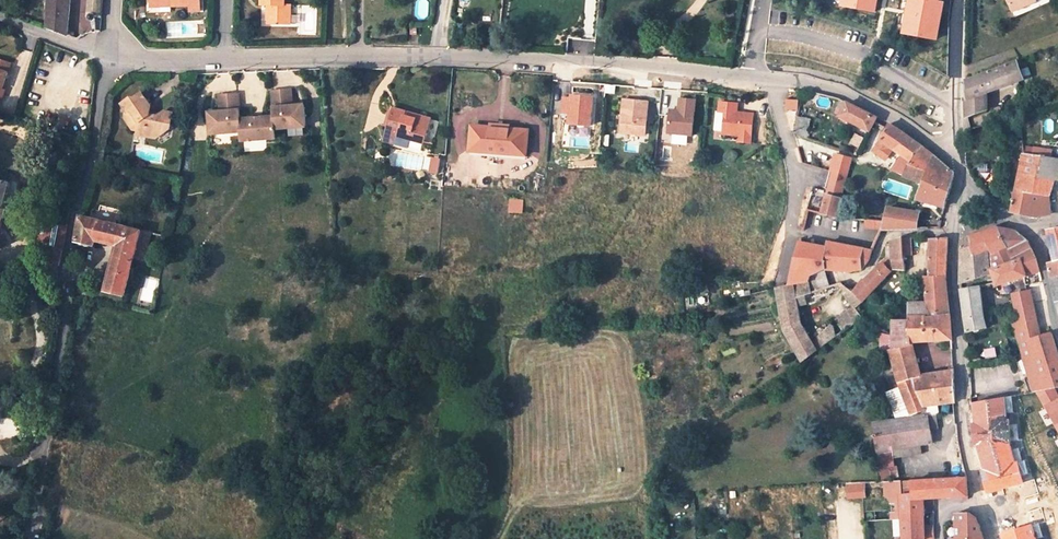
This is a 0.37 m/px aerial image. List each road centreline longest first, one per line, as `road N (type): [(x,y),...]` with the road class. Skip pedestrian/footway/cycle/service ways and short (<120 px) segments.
road 1 (unclassified): [(752,77),(435,55),(223,58)]
road 2 (unclassified): [(108,57),(73,209),(64,325),(26,538)]
road 3 (unclassified): [(989,538),(963,440),(954,231)]
road 4 (unclassified): [(955,164),(845,94),(752,77)]
road 5 (unclassified): [(955,164),(959,0)]
road 6 (residential): [(855,280),(887,234),(954,231)]

